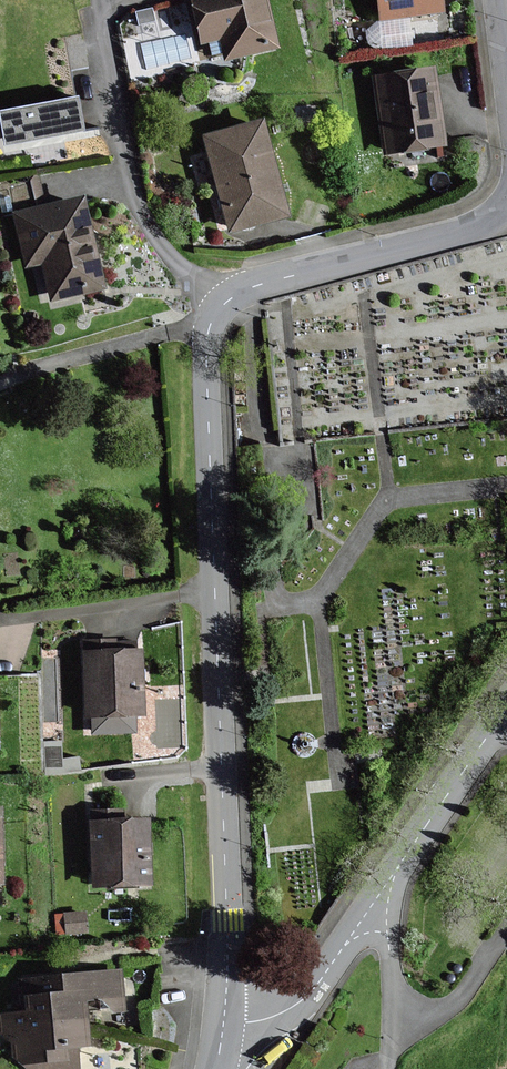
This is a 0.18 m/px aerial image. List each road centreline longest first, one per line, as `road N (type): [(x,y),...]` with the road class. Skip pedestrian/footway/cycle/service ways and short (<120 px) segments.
road 1 (tertiary): [(226,1024),(209,401),(211,332),(221,310)]
road 2 (residential): [(221,310),(142,216),(100,0)]
road 3 (tertiary): [(221,310),(273,283),(461,234),(506,206)]
road 4 (residential): [(506,714),(370,908)]
road 5 (residential): [(370,908),(307,1000),(264,1020),(226,1024)]
road 6 (residential): [(370,908),(387,934),(391,961),(388,1068)]

